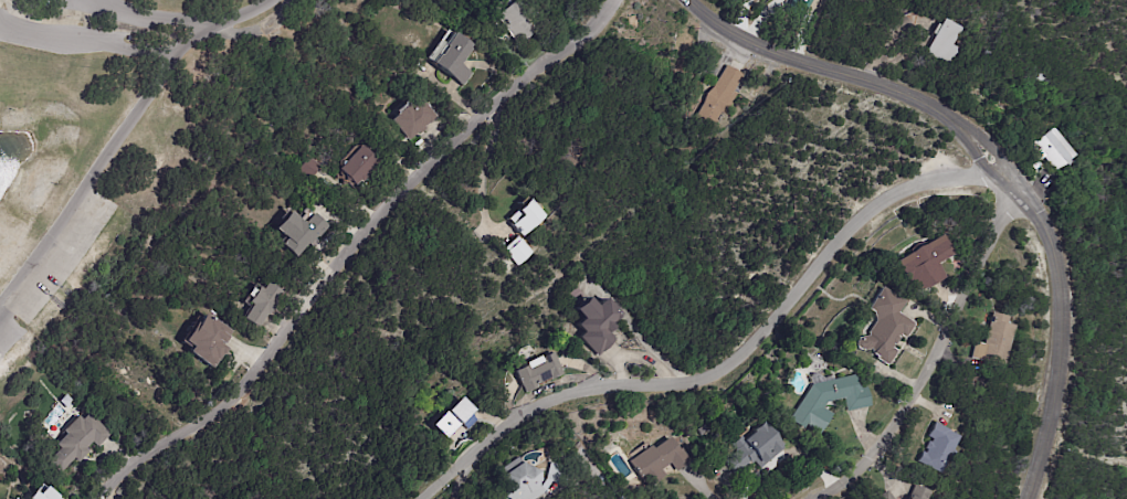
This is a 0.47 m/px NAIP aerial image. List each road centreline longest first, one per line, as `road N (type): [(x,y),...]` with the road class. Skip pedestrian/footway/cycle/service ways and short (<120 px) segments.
road 1 (residential): [(614,0),(587,38),(491,107),(388,206),(236,394),(124,473),(107,498)]
road 2 (residential): [(1007,168),(908,189),(875,204),(748,351),(707,379),(593,385),(528,408),(424,498)]
road 3 (residential): [(1007,168),(1000,217),(980,261),(873,444),(814,498)]
road 4 (residential): [(1007,168),(923,98),(728,39),(688,0)]
road 5 (residential): [(1007,168),(1044,223),(1062,332),(1026,498)]
road 6 (residential): [(204,29),(165,44),(82,42),(0,24)]

